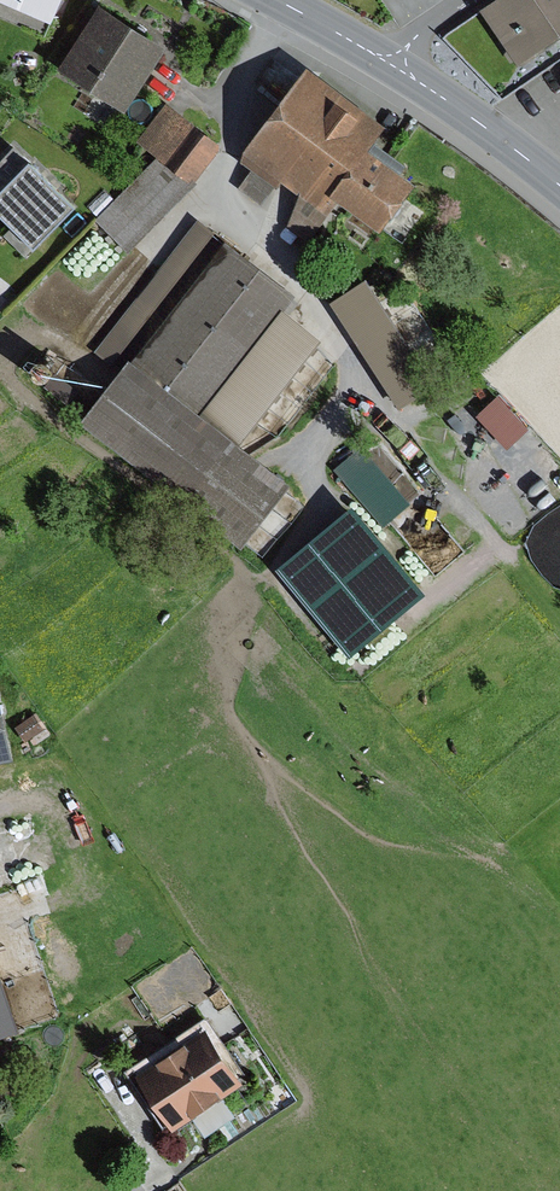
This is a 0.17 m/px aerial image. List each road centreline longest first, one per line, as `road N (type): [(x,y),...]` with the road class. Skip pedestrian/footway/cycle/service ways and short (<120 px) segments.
road 1 (tertiary): [(384,59),(559,184)]

